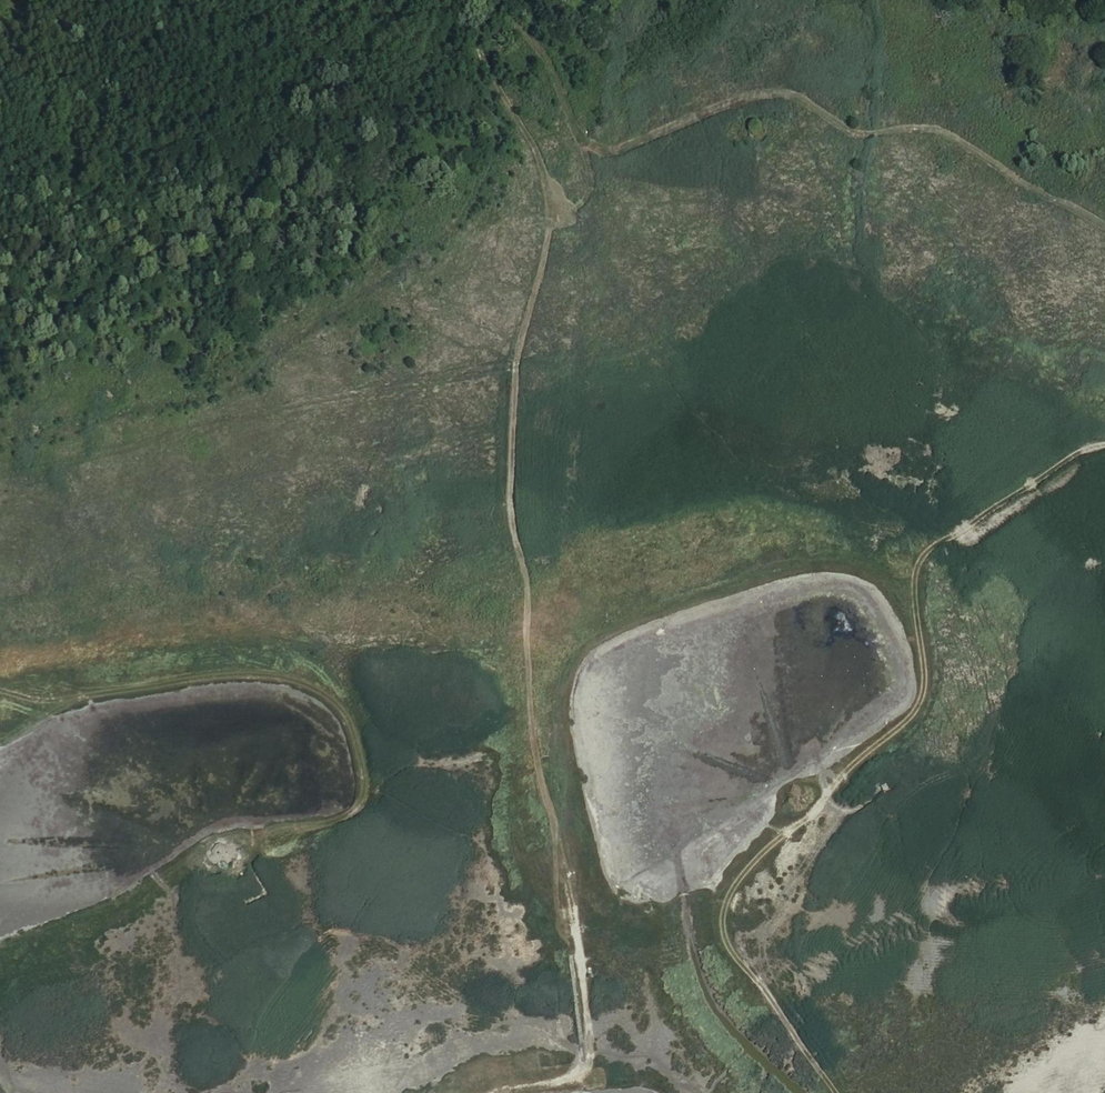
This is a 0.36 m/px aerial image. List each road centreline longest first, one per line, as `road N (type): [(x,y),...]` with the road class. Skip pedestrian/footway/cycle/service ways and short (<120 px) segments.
road 1 (track): [(493,2),(544,53),(593,213),(560,603),(587,1057),(555,1076),(474,1092)]
road 2 (track): [(493,2),(475,57),(502,133),(459,223),(233,389),(0,440)]

